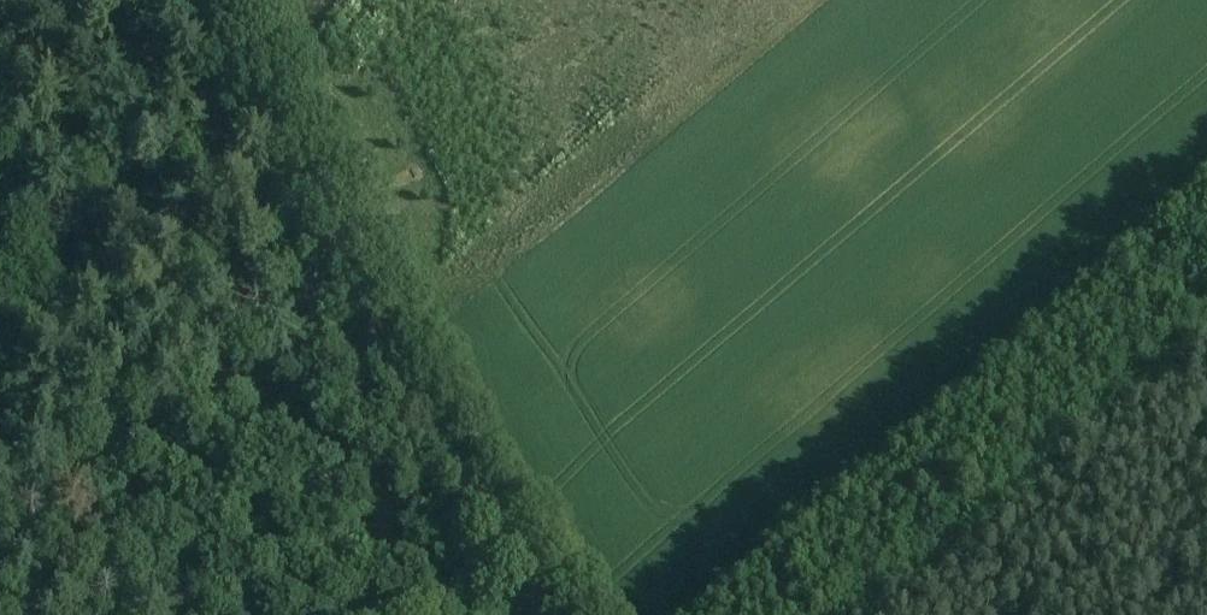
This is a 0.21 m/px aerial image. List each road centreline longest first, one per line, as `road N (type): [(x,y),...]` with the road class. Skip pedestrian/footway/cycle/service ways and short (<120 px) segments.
road 1 (track): [(202,0),(363,307),(558,614)]
road 2 (track): [(0,502),(363,307)]

